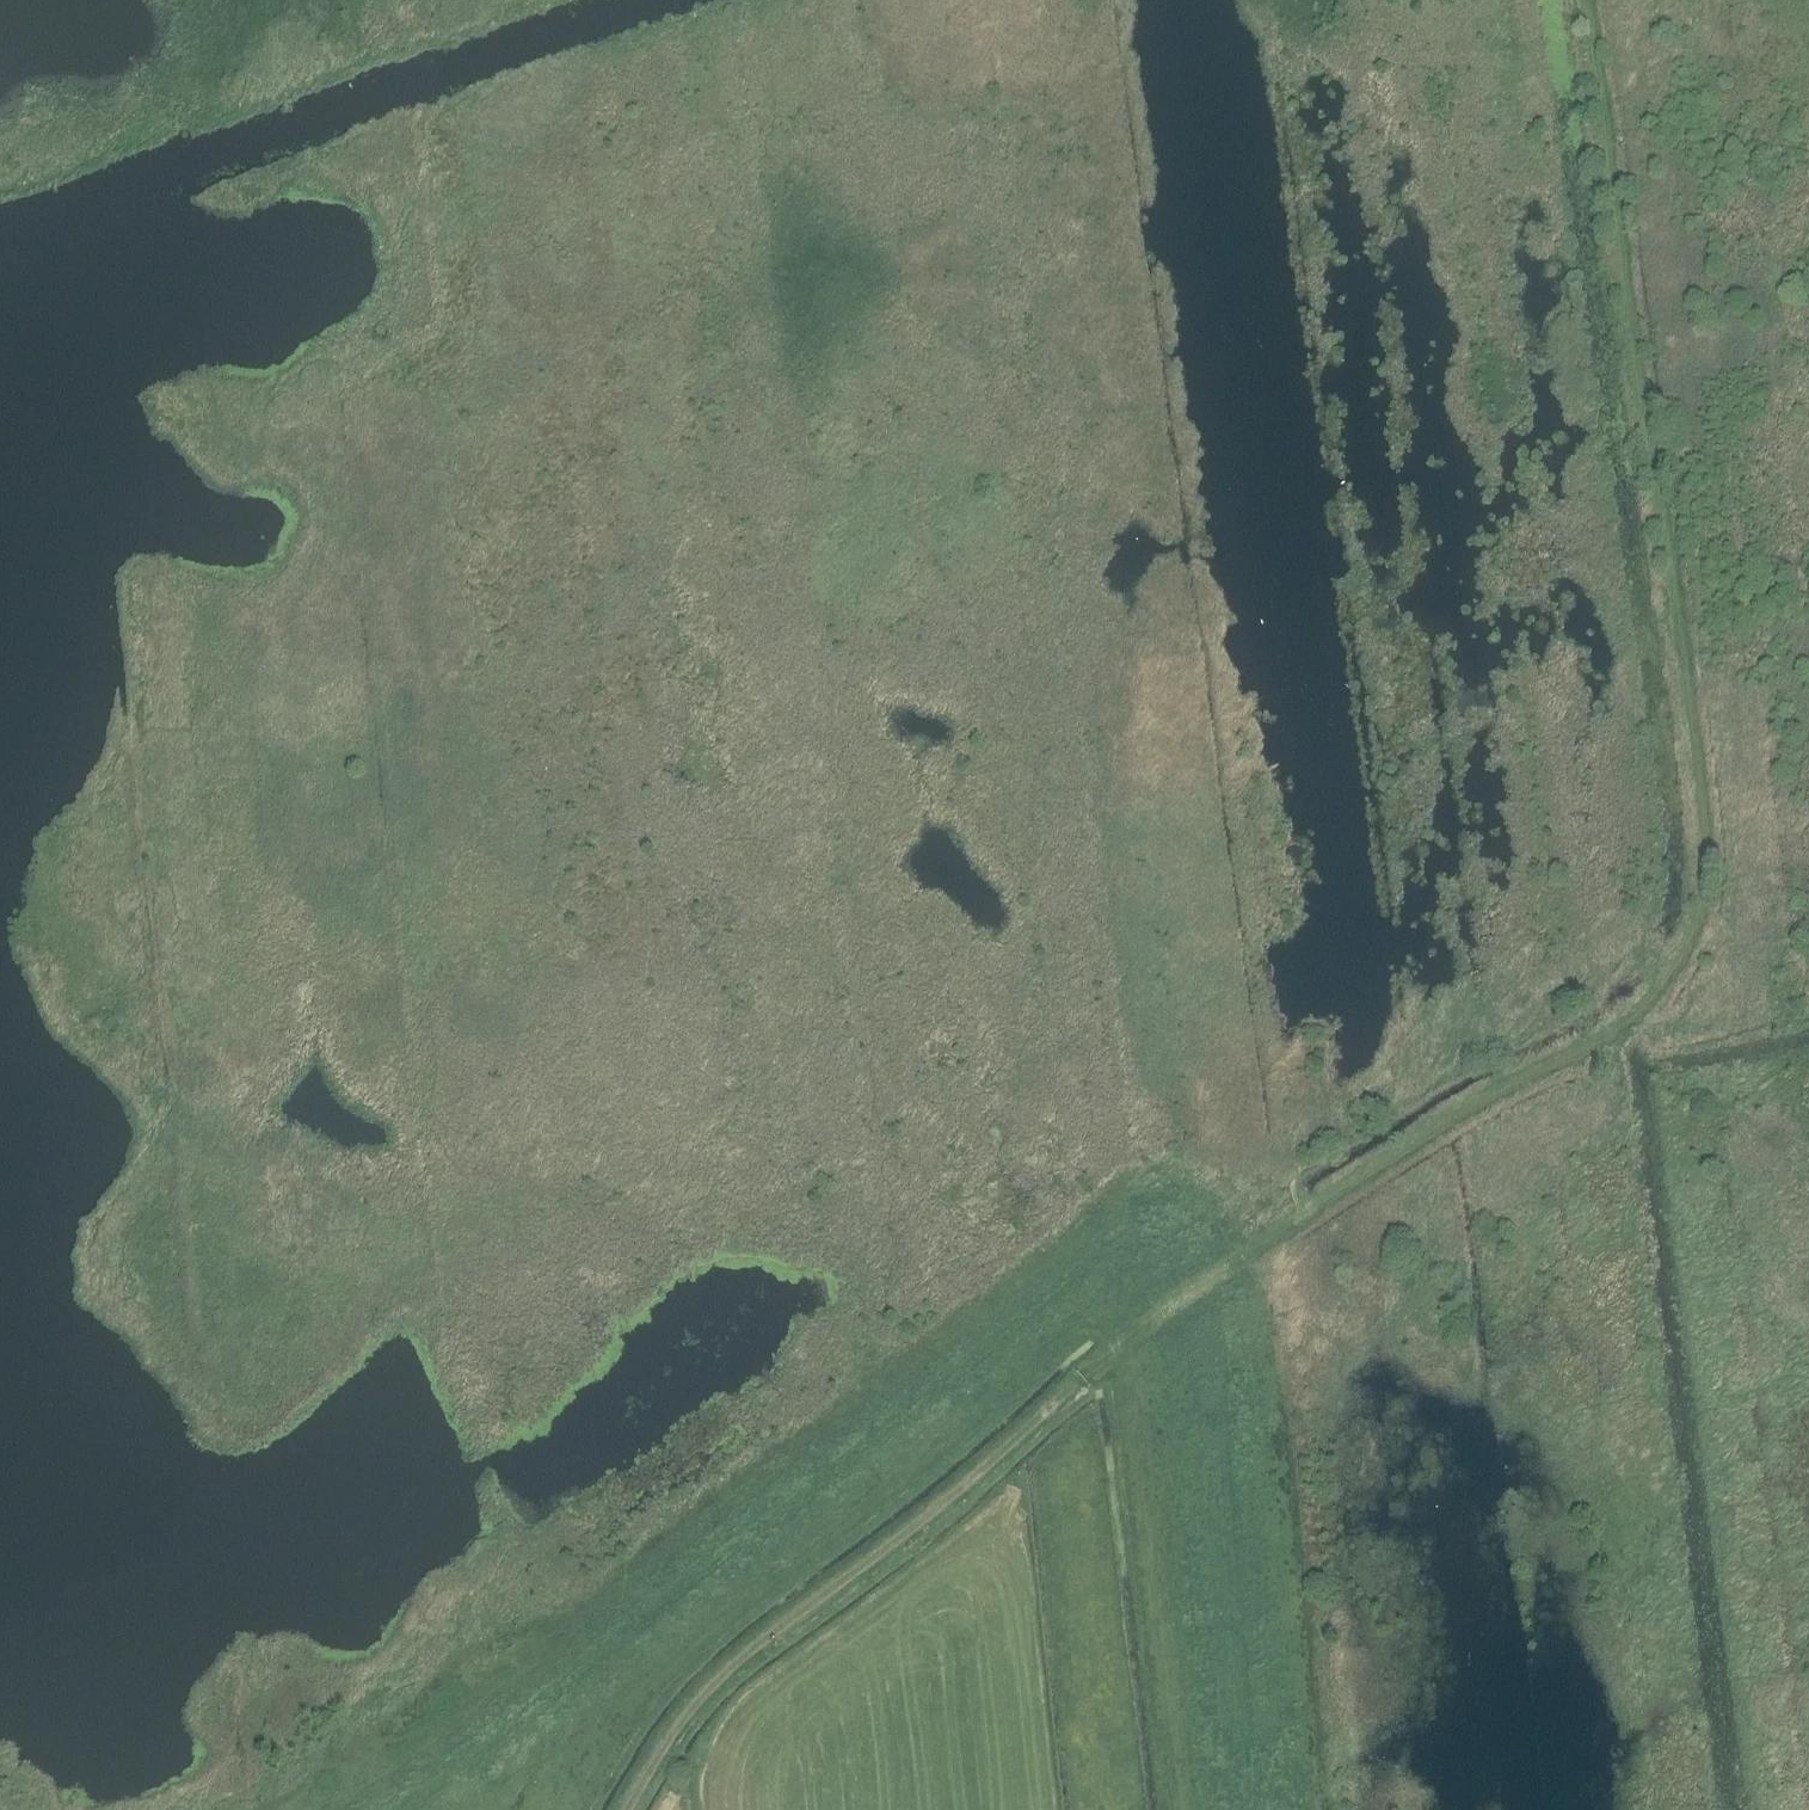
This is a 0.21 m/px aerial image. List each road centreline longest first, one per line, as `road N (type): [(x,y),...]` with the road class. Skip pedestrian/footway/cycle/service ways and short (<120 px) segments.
road 1 (track): [(1248,1809),(1203,1359),(1156,1264),(1121,1261),(1049,1313),(562,1730),(444,1809)]
road 2 (track): [(630,1809),(708,1690),(923,1521),(1089,1373)]

